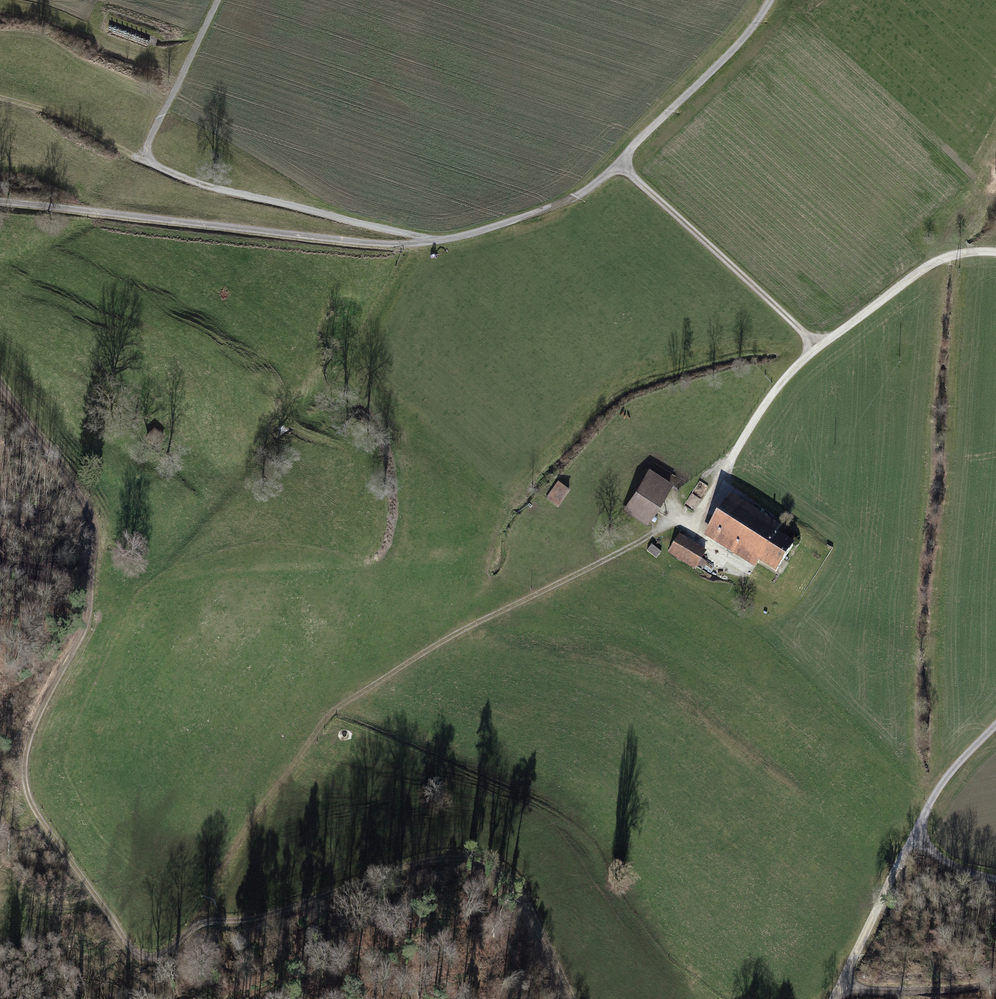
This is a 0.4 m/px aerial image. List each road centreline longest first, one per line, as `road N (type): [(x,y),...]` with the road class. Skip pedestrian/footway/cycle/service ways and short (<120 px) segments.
road 1 (track): [(772,0),(730,57),(622,164),(549,211),(461,239),(357,244),(0,200)]
road 2 (track): [(0,387),(90,517),(88,620),(37,719),(26,787),(45,830),(142,958),(166,957),(203,922)]
road 3 (track): [(203,922),(247,824),(329,715),(457,635),(695,518)]
road 4 (track): [(220,0),(147,147),(151,161),(195,185),(426,245)]
road 5 (track): [(570,998),(517,889),(471,859),(437,859),(249,921),(203,922)]
road 6 (track): [(995,255),(975,253),(923,271),(816,348),(766,405),(695,518)]
road 7 (track): [(816,348),(622,164)]
road 8 (track): [(835,998),(917,837)]
road 9 (track): [(0,101),(151,161)]
road 10 (track): [(841,986),(874,993),(995,981)]
road 11 (track): [(995,724),(960,760),(917,837)]

